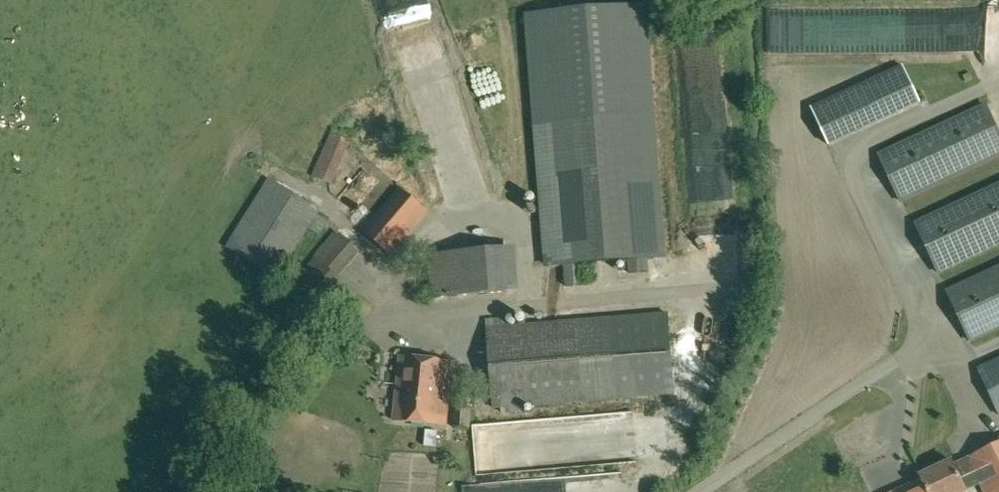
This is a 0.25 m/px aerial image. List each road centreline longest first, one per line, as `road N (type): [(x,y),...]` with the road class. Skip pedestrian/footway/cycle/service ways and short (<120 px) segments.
road 1 (unclassified): [(691,491),(893,354)]

